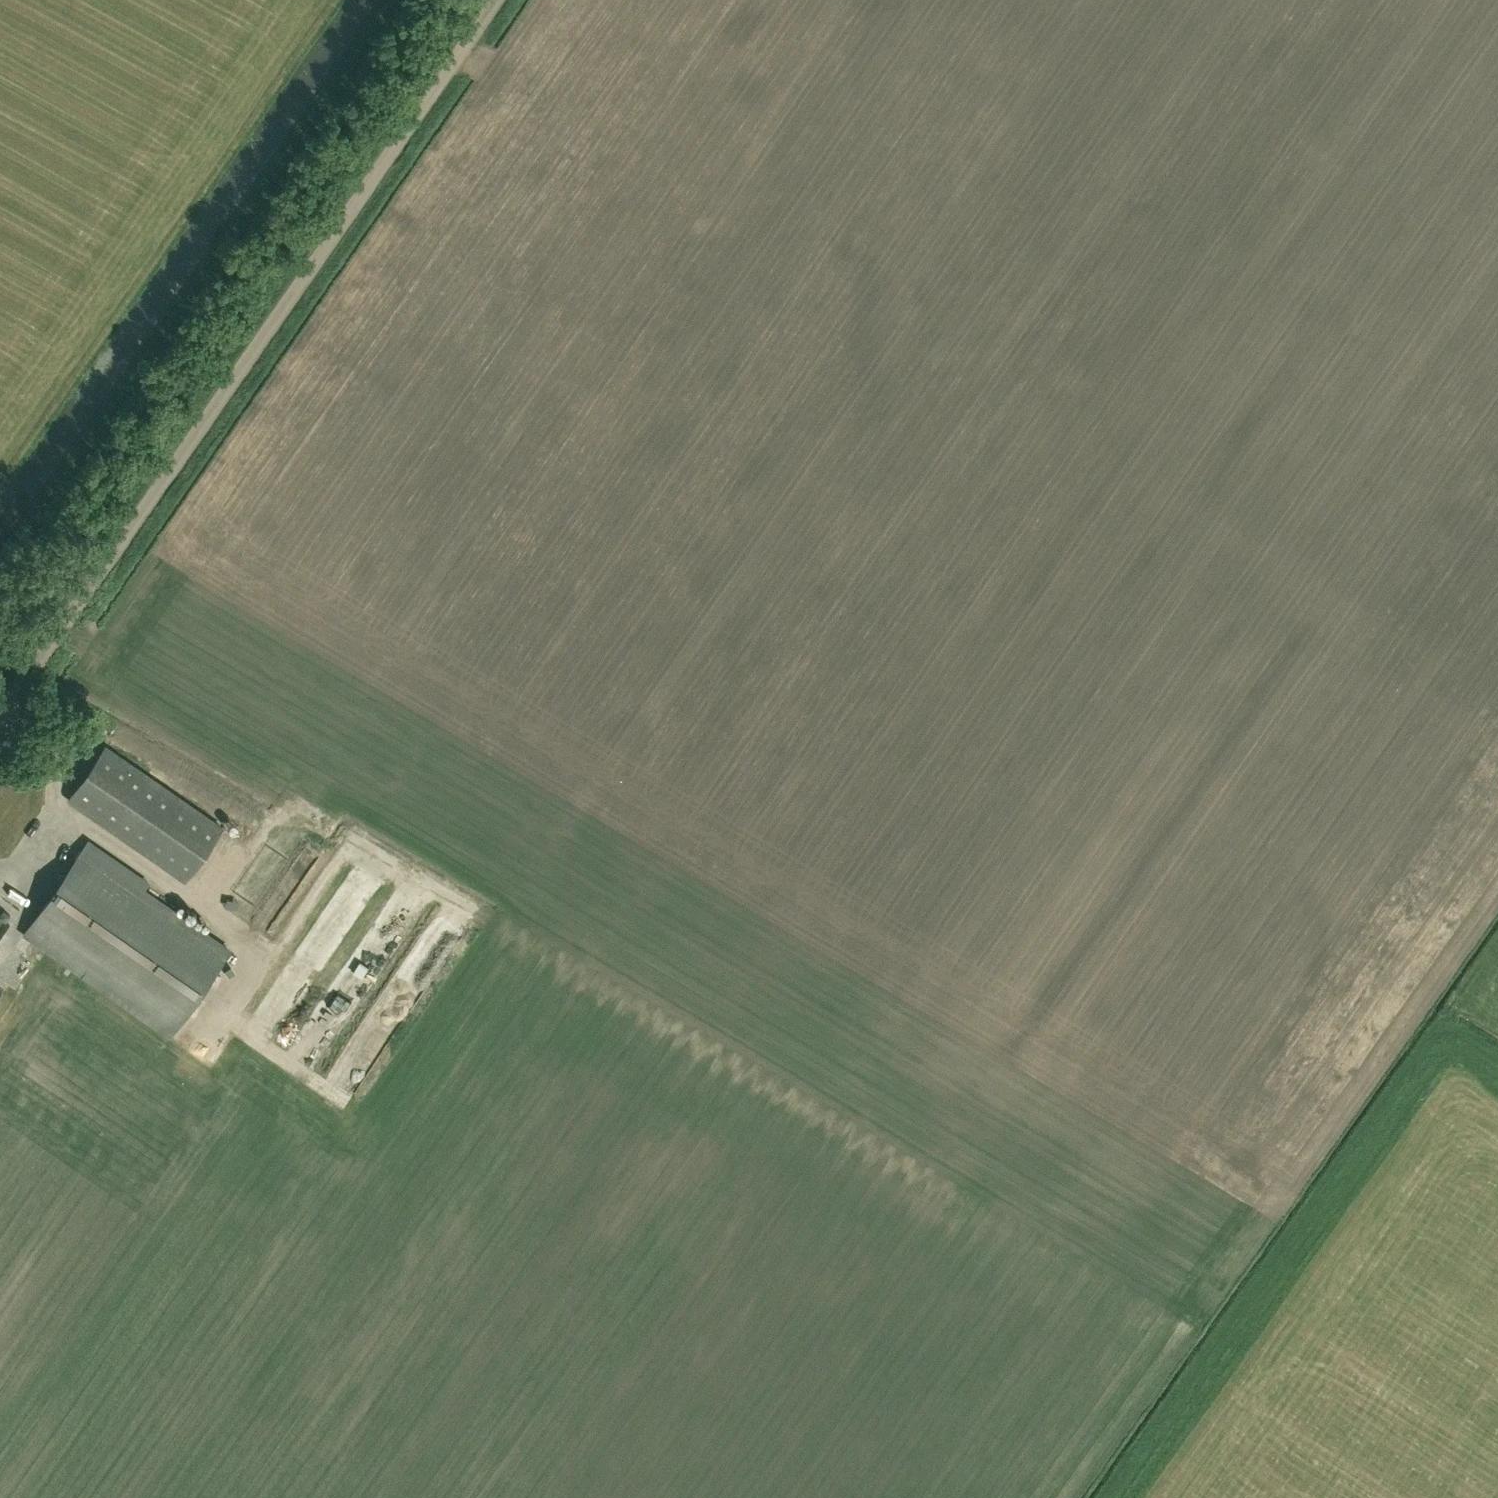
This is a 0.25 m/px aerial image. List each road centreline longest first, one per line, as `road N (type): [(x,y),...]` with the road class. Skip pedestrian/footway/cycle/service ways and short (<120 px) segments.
road 1 (unclassified): [(0,720),(497,0)]

